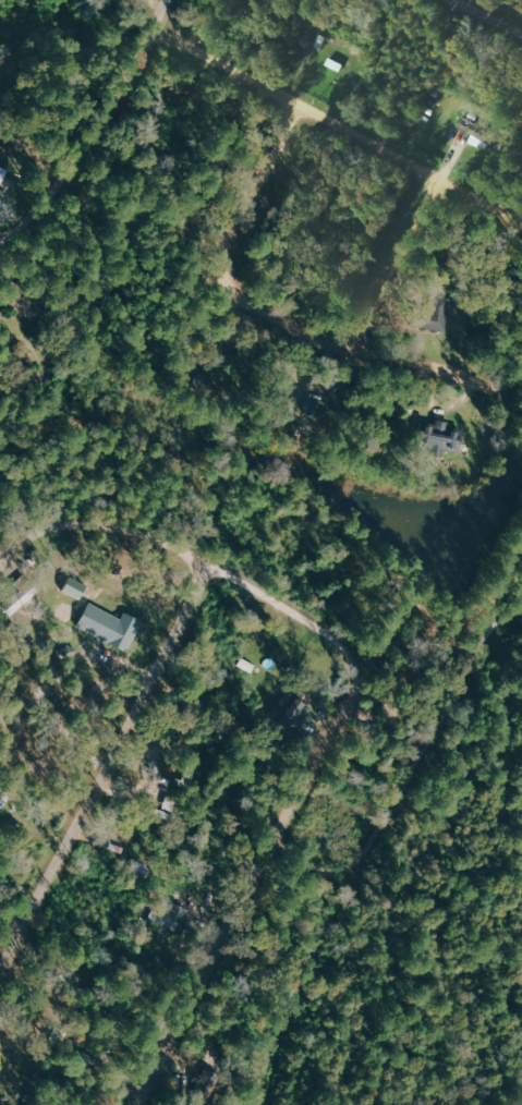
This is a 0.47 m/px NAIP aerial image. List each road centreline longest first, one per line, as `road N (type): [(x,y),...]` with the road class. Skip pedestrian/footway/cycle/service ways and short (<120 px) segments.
road 1 (residential): [(521,743),(359,660),(211,564),(113,530),(41,534)]
road 2 (residential): [(146,1104),(333,739),(359,660)]
road 3 (residential): [(0,1003),(211,564)]
road 4 (residential): [(521,375),(515,385),(489,389),(446,369),(302,335),(232,293),(221,274)]
road 5 (residential): [(0,243),(69,183),(150,37)]
road 6 (residential): [(521,227),(298,108)]
road 7 (residential): [(354,349),(426,178)]
road 8 (residential): [(221,274),(221,250),(298,108)]
road 9 (residential): [(298,108),(181,45),(150,37)]

